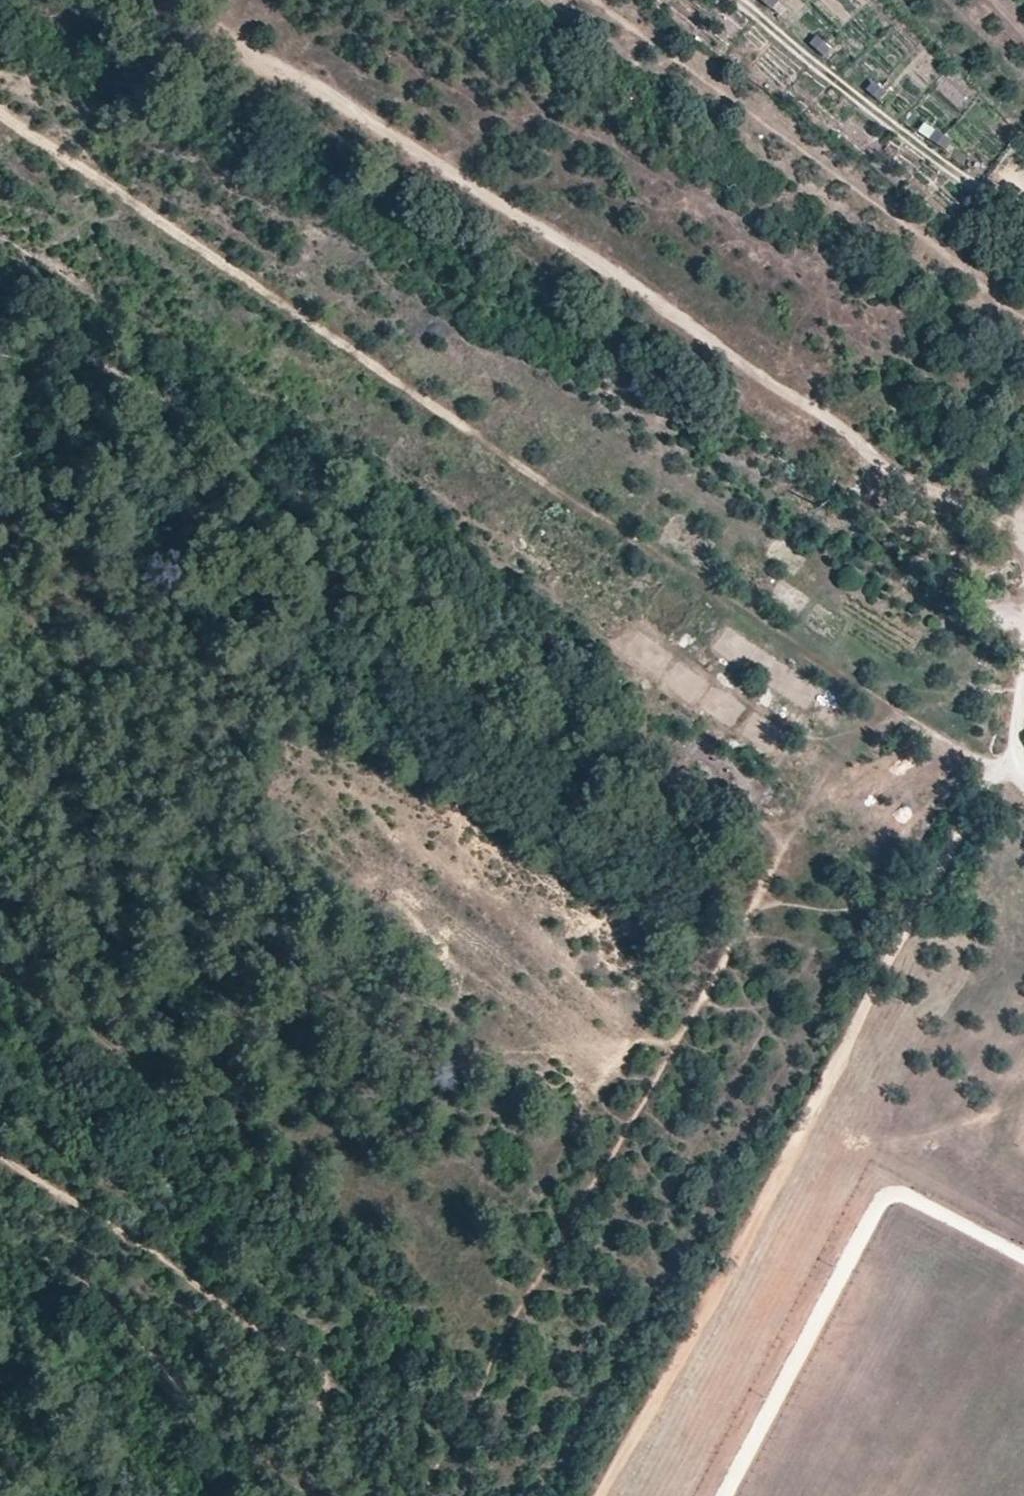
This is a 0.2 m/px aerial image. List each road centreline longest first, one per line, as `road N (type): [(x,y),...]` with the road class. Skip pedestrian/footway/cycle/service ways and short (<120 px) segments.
road 1 (track): [(995,766),(947,752),(0,117)]
road 2 (track): [(132,0),(306,81),(944,511),(1023,533)]
road 3 (track): [(604,1495),(1012,735),(1023,660)]
road 4 (track): [(0,1155),(320,1377),(312,1495)]

